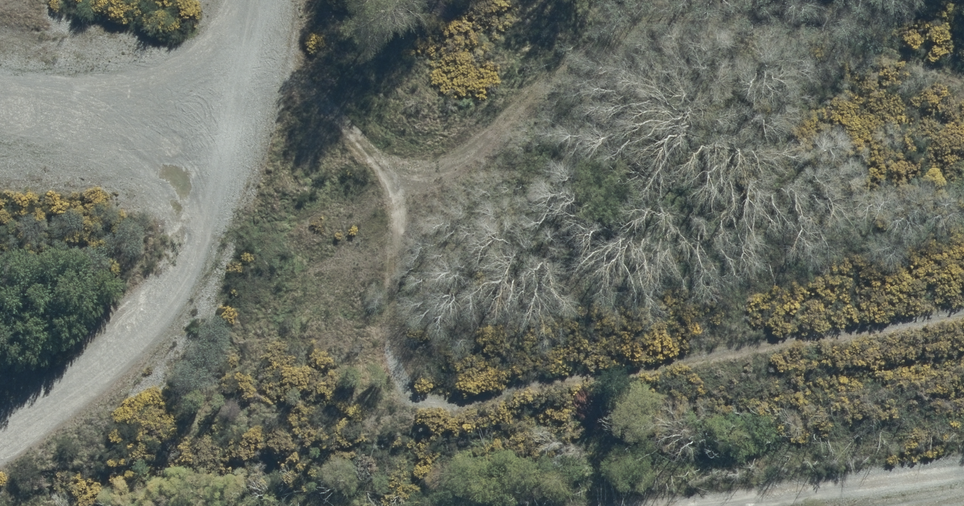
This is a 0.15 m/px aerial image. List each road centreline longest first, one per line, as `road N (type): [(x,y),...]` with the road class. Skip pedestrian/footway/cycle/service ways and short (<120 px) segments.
road 1 (track): [(963,316),(678,361),(450,408),(408,394),(390,353),(400,183),(337,119),(249,68)]
road 2 (track): [(0,445),(95,375),(156,310),(233,167),(262,0)]
road 3 (track): [(0,102),(241,114)]
road 4 (track): [(798,505),(963,486)]

